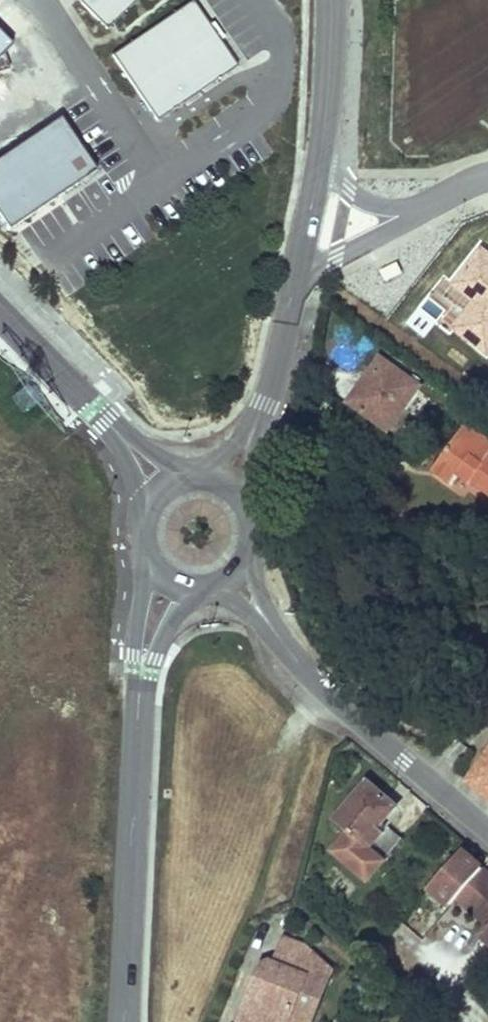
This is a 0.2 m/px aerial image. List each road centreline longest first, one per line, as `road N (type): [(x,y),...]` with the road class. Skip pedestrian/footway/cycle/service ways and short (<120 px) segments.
road 1 (tertiary): [(487,830),(353,717),(232,577)]
road 2 (tertiary): [(122,1021),(140,684)]
road 3 (residential): [(37,0),(164,181)]
road 4 (tertiary): [(226,483),(263,408),(295,277)]
road 5 (residential): [(295,277),(430,202)]
road 6 (tertiary): [(320,153),(331,0)]
road 7 (tertiary): [(0,313),(95,409)]
road 8 (tertiary): [(145,558),(133,647),(140,684)]
road 9 (residential): [(430,202),(383,203),(320,153)]
road 10 (tertiary): [(295,277),(320,153)]

